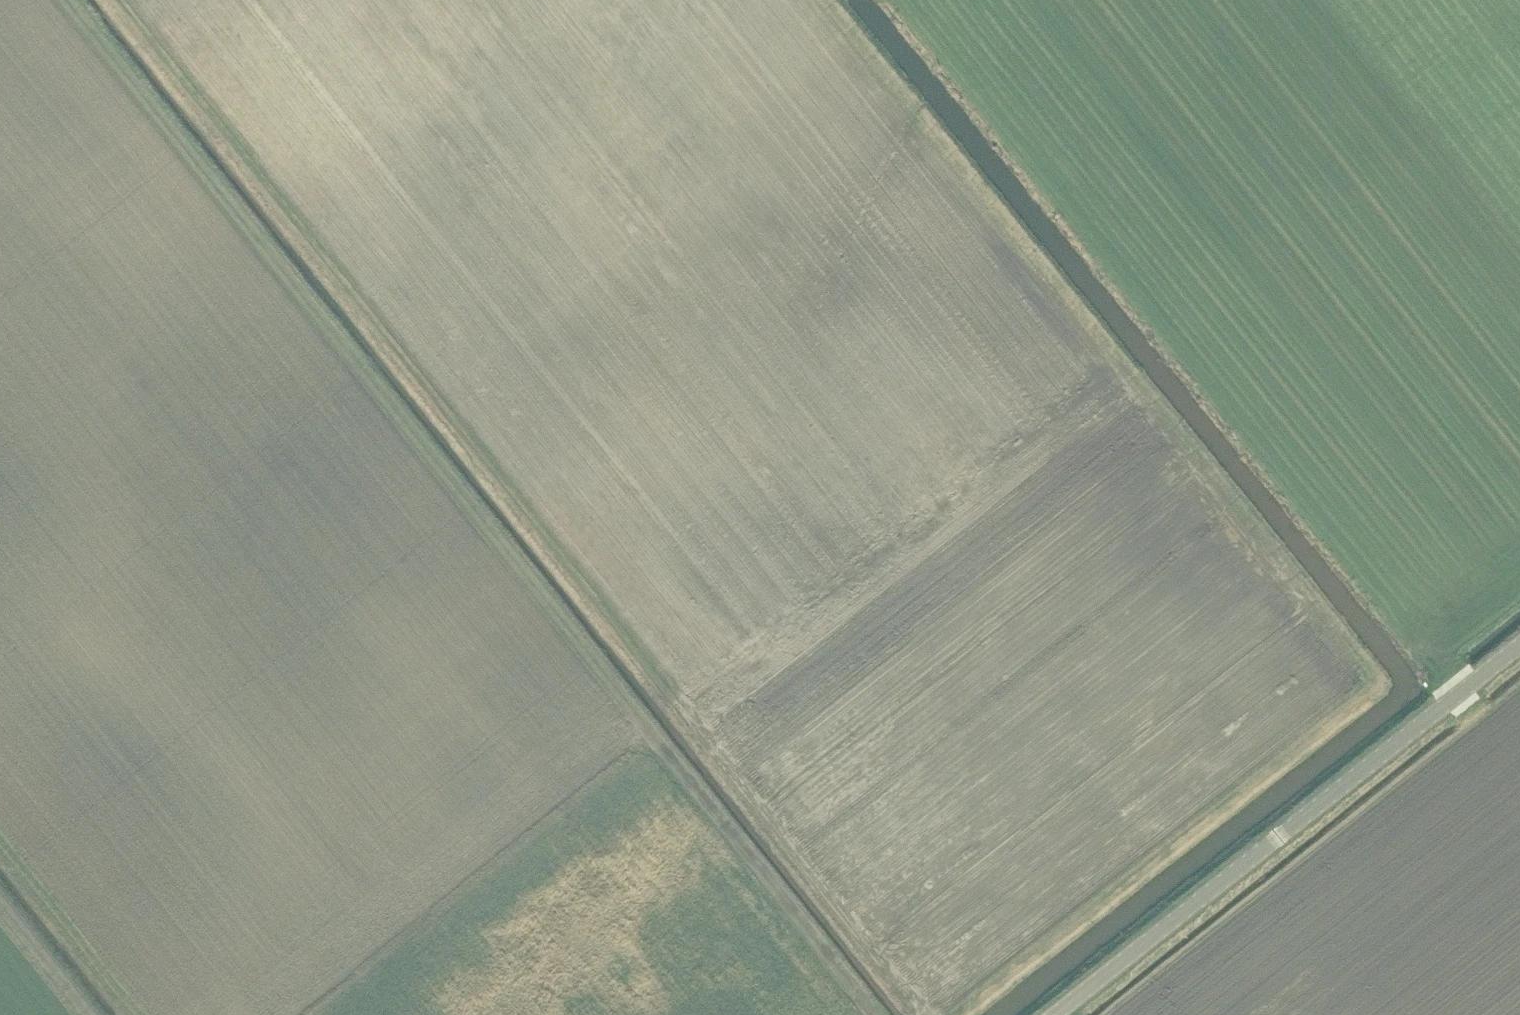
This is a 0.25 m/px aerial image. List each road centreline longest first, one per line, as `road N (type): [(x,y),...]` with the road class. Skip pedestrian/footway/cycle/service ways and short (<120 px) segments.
road 1 (unclassified): [(1058,1014),(1519,649)]

